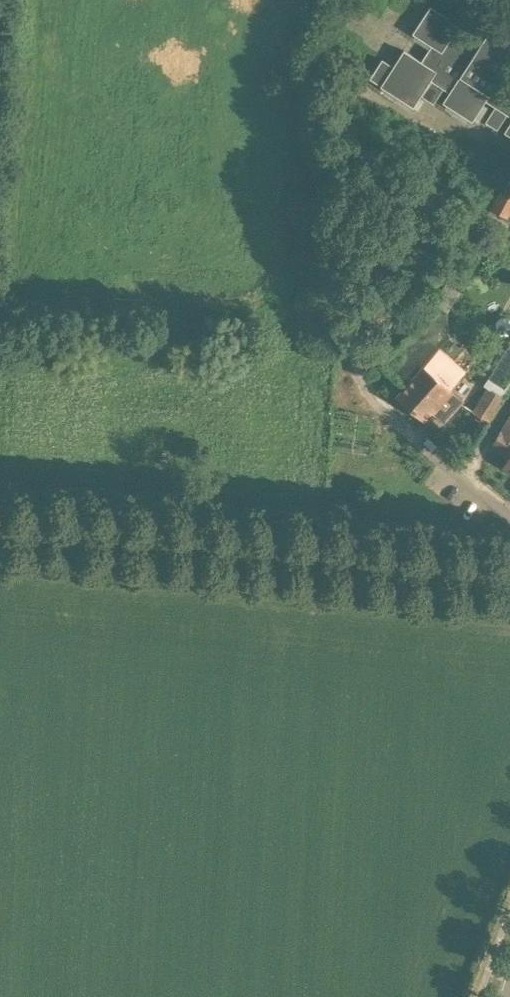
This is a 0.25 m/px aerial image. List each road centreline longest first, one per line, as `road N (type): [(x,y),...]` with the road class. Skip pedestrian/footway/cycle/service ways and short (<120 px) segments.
road 1 (unclassified): [(0,524),(509,573)]
road 2 (residential): [(509,511),(396,422),(362,376),(343,329)]

